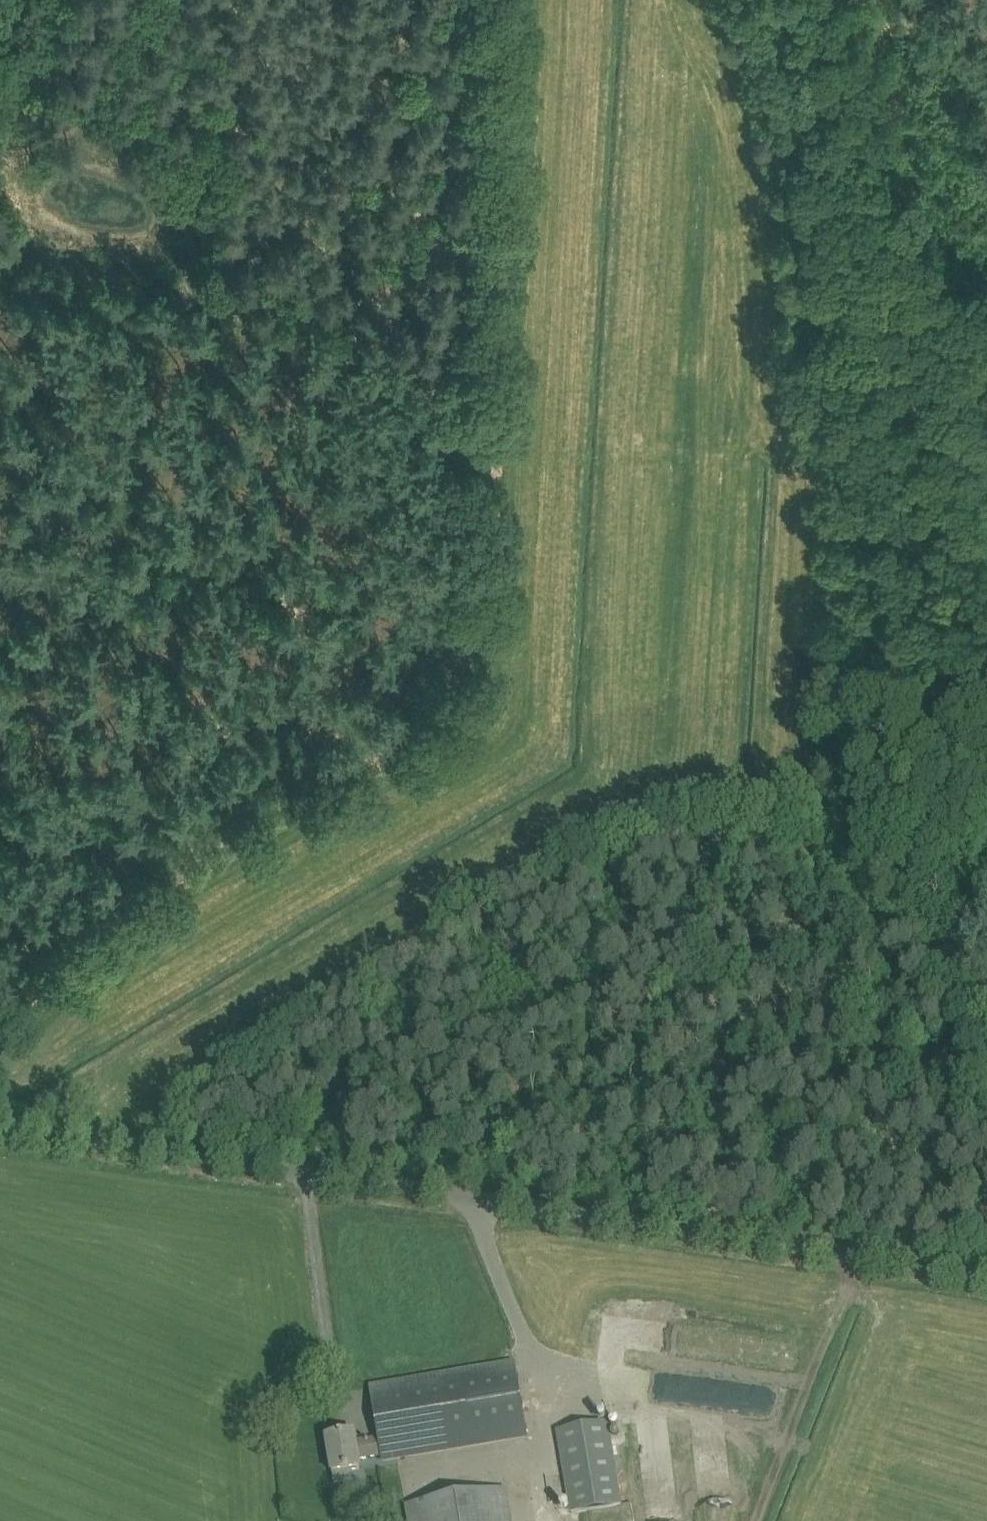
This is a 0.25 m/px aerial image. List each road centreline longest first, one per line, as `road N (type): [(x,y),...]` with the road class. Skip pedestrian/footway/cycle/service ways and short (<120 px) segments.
road 1 (unclassified): [(986,1273),(0,1128)]

